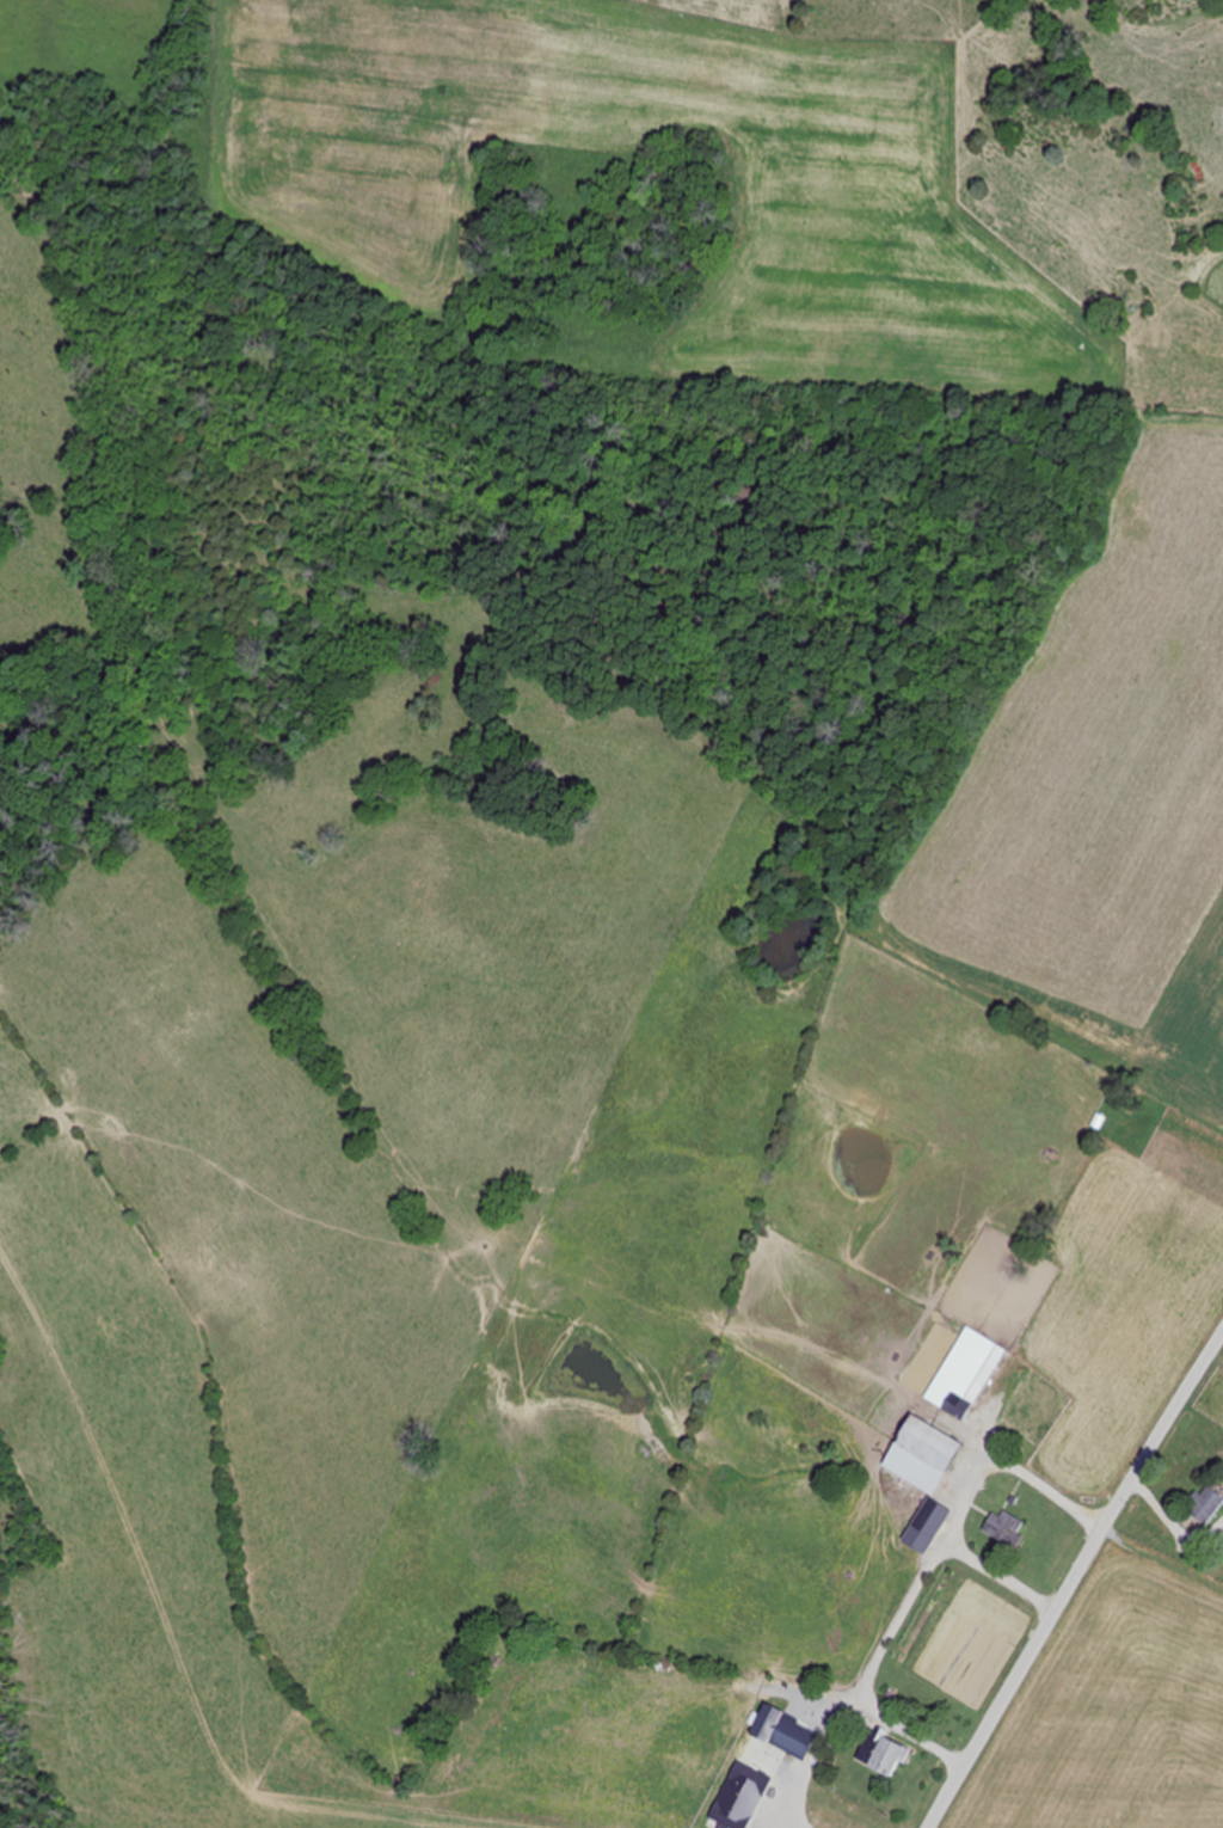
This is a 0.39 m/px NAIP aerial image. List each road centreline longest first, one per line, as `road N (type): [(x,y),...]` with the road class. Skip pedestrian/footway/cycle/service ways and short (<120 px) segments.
road 1 (residential): [(1222,1199),(1137,1159),(1078,1117),(1052,1063),(1052,987),(1068,913),(1117,847),(1170,812),(1222,761)]
road 2 (residential): [(927,1827),(1222,1330)]
road 3 (residential): [(1222,440),(1102,425)]

